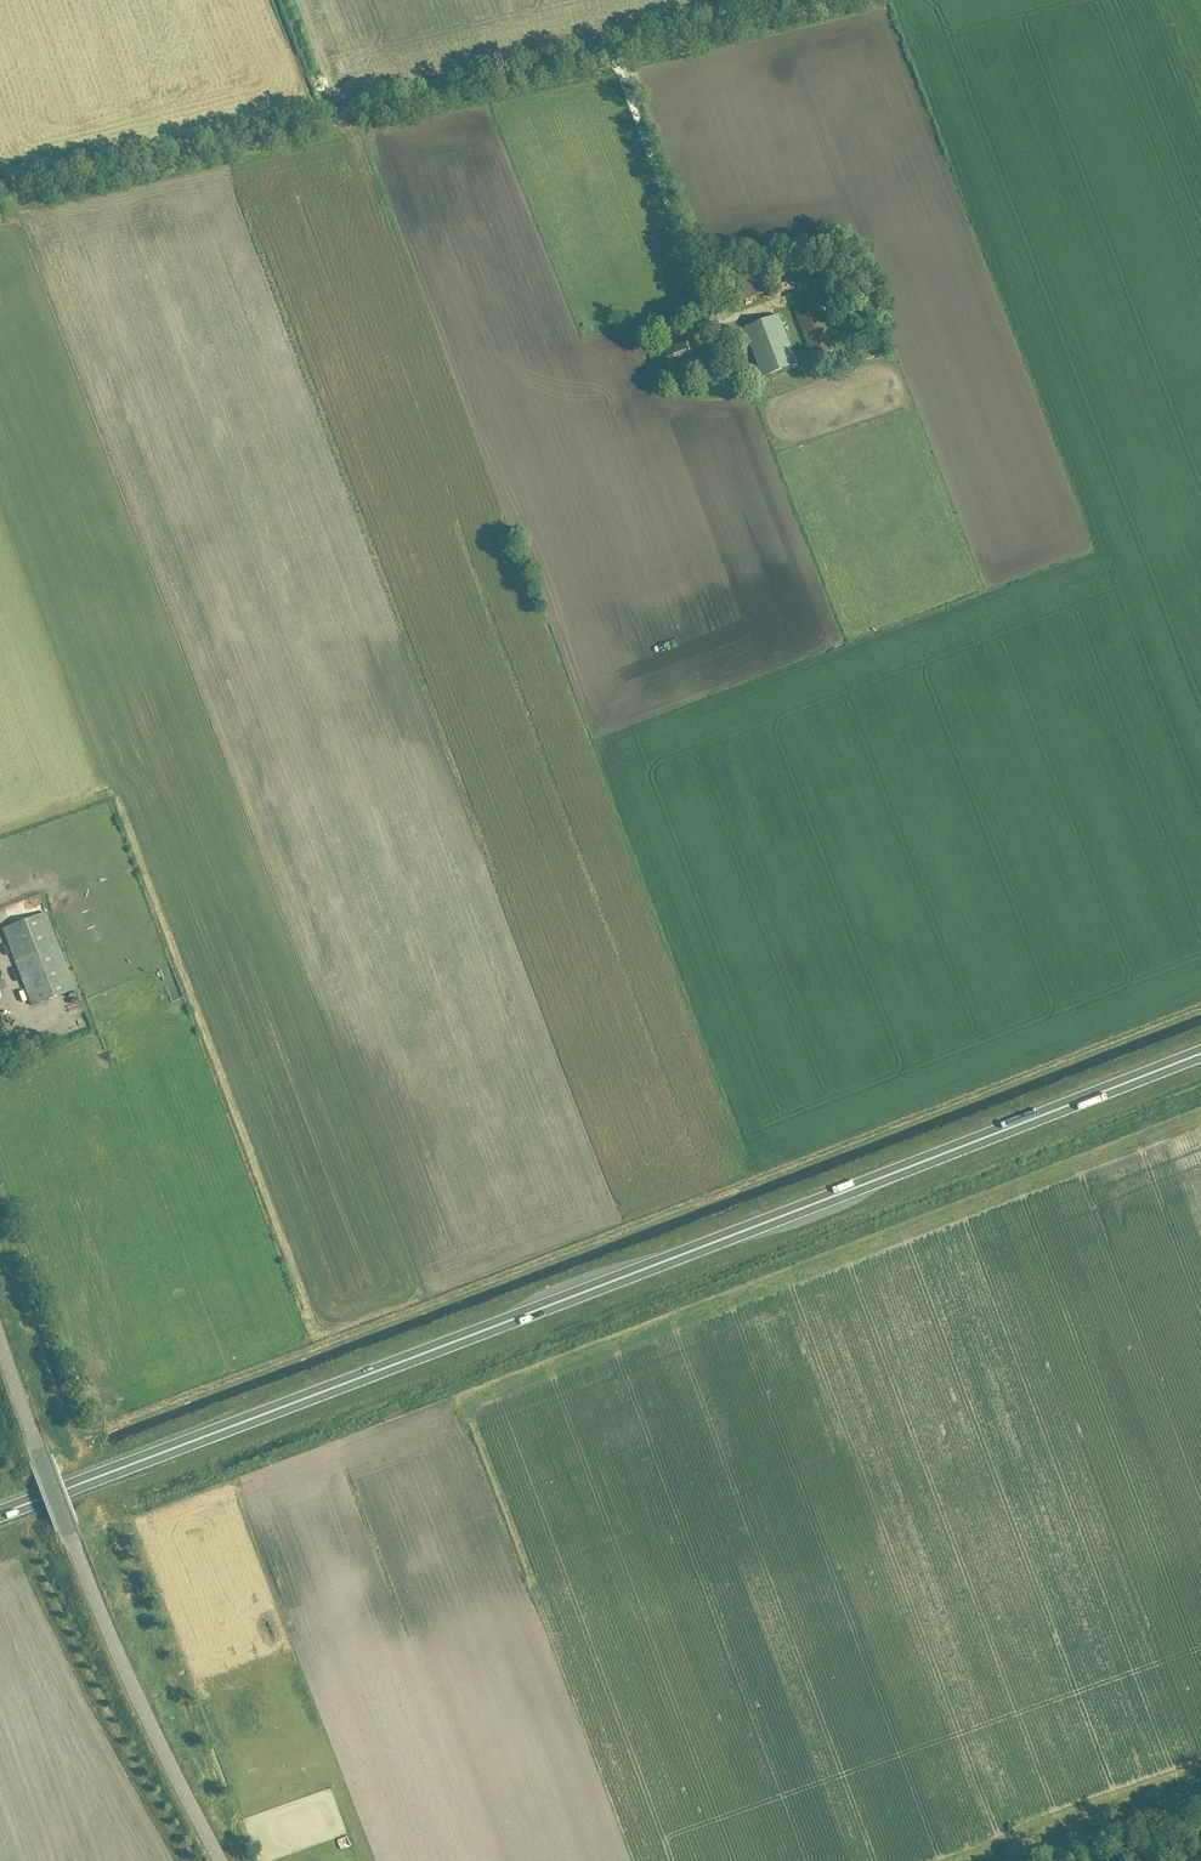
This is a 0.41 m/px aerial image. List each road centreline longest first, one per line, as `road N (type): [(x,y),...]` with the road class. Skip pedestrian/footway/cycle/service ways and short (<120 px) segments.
road 1 (trunk): [(0,1515),(1200,1055)]
road 2 (unclassified): [(0,206),(837,0)]
road 3 (unclassified): [(218,1860),(128,1683),(0,1349)]
road 4 (track): [(1200,1788),(995,1860)]

